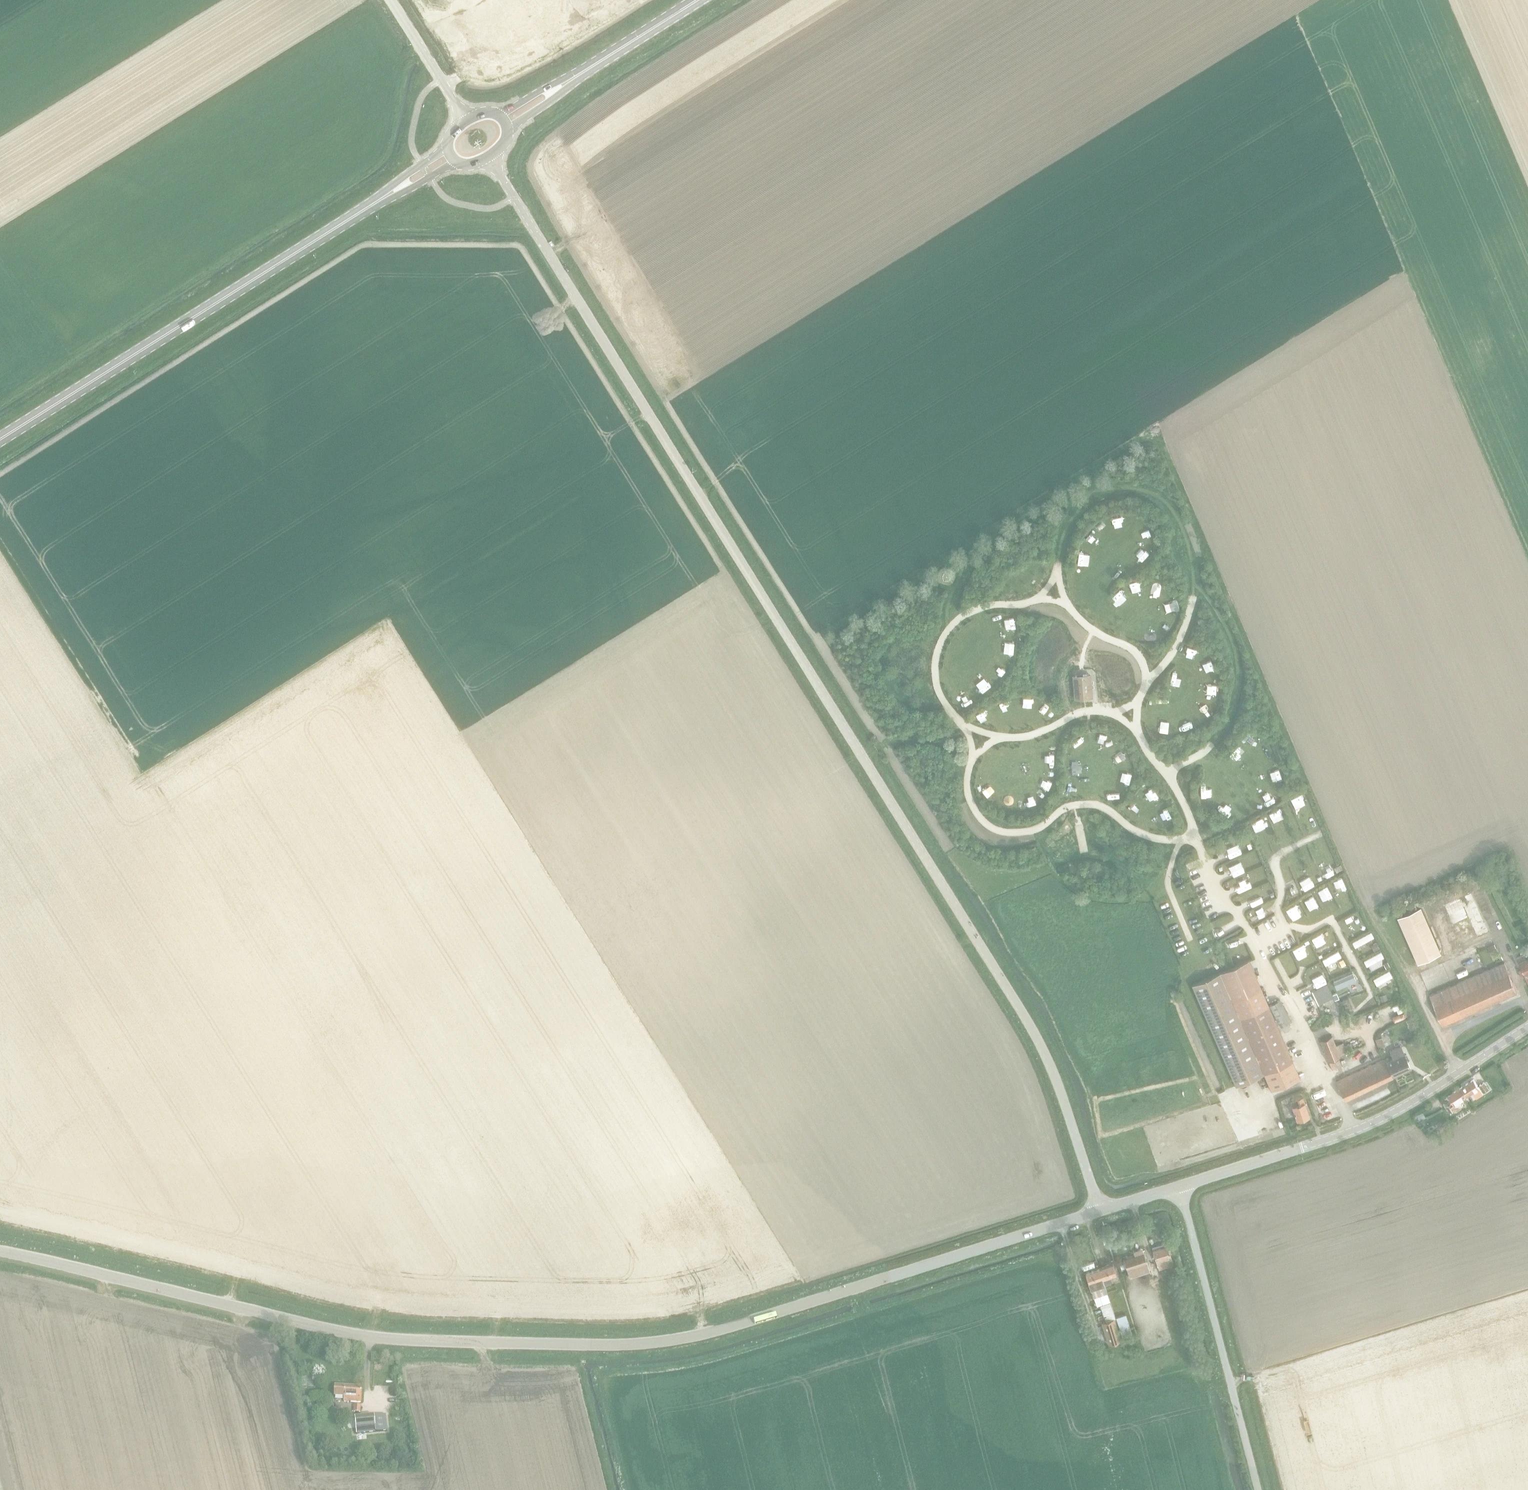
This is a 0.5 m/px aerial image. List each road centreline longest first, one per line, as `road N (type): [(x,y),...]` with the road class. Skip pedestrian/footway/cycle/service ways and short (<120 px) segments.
road 1 (unclassified): [(1099,1210),(1038,1041),(489,156)]
road 2 (tertiary): [(0,1250),(377,1339),(646,1344),(712,1332),(1099,1210)]
road 3 (secondary): [(0,438),(391,191)]
road 4 (tertiary): [(1179,1186),(1399,1109),(1527,1027)]
road 5 (unclassified): [(1258,1489),(1179,1186)]
road 6 (secondary): [(564,83),(697,0)]
road 7 (tertiary): [(466,121),(390,0)]

